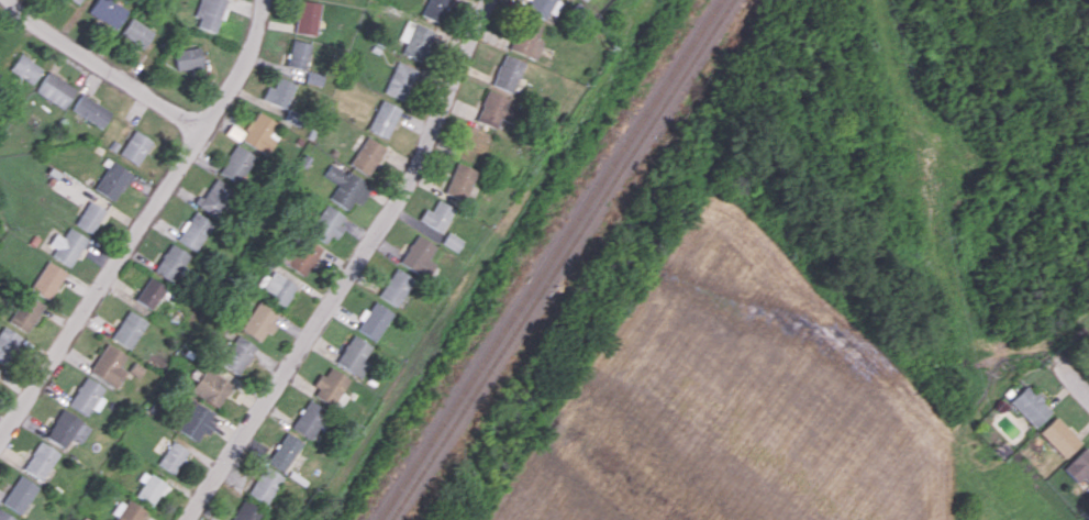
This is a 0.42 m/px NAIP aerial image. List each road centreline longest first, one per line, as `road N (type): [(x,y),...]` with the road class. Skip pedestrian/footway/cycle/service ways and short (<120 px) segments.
road 1 (residential): [(494,0),(431,148),(187,519)]
road 2 (residential): [(265,0),(259,32),(207,125),(0,440)]
road 3 (residential): [(10,0),(66,43),(207,125)]

